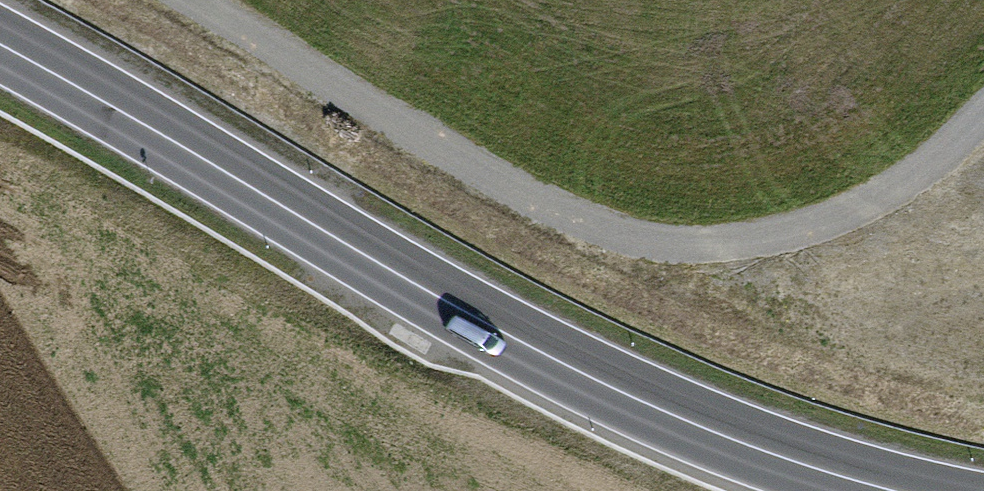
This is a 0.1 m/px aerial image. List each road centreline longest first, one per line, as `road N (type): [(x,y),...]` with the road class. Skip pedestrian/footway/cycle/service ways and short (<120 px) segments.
road 1 (secondary): [(896,490),(661,411),(444,300),(0,43)]
road 2 (track): [(188,0),(548,212),(639,244),(740,244),(850,216),(923,172),(983,113)]

